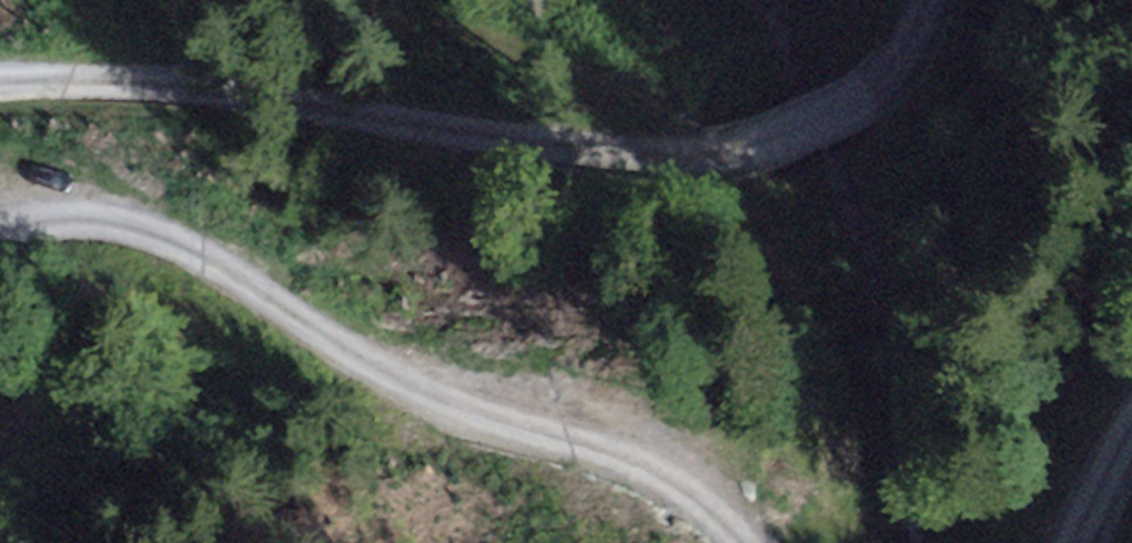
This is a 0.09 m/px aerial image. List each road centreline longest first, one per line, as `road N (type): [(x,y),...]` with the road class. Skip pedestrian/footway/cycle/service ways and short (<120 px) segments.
road 1 (unclassified): [(918,0),(906,50),(887,77),(729,148),(624,146),(145,84),(0,80)]
road 2 (unclassified): [(0,226),(73,206),(154,231),(412,388),(705,492),(750,542)]
road 3 (unclassified): [(1075,542),(1131,414)]

